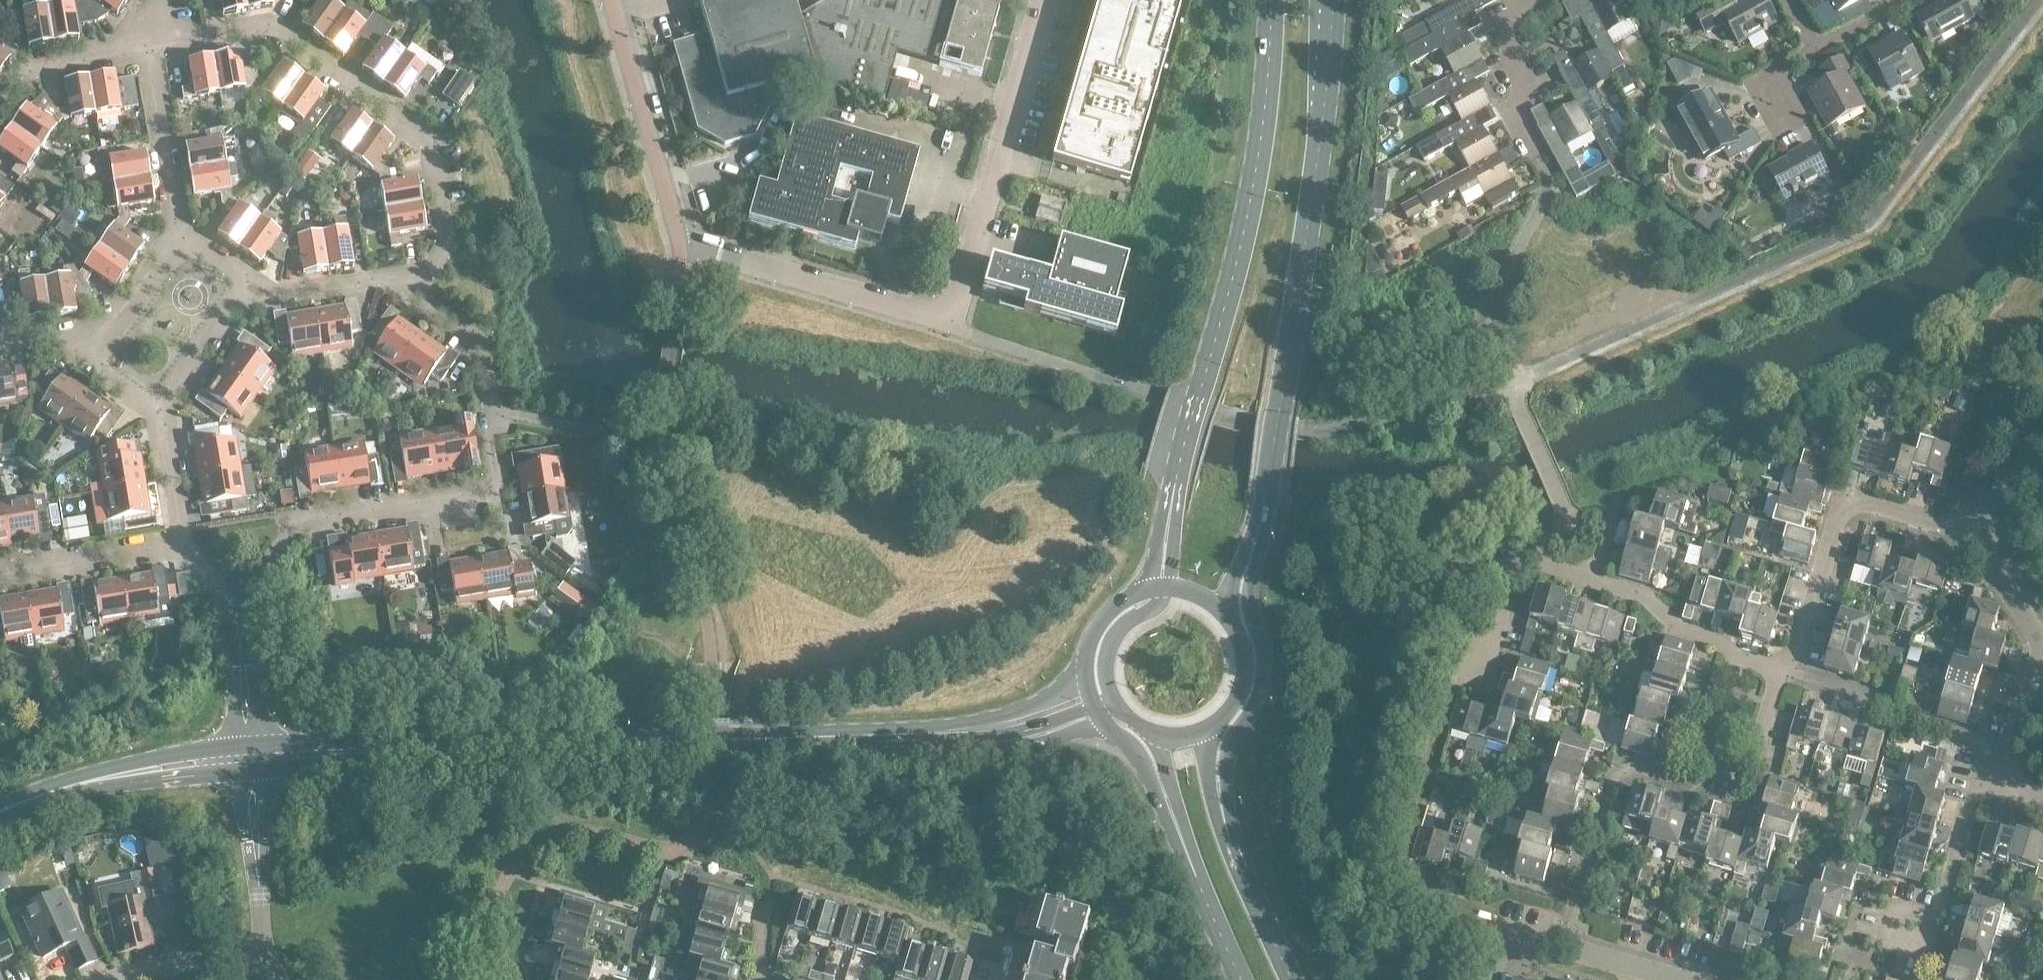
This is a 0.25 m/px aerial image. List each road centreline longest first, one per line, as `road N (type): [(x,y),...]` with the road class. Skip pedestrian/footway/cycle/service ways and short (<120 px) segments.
road 1 (unclassified): [(621,0),(690,245),(934,318),(946,315),(964,287),(1046,0)]
road 2 (residential): [(240,618),(297,522),(477,495),(495,467),(480,348),(422,302),(418,274)]
road 3 (secondary): [(893,734),(390,750)]
road 4 (secondary): [(1266,497),(1319,170),(1336,0)]
road 5 (secondary): [(1275,0),(1269,113),(1249,225),(1176,477)]
road 6 (residential): [(418,274),(444,240),(431,142),(276,23),(148,45)]
road 7 (residential): [(1780,669),(1674,630),(1643,596),(1523,566),(1487,668)]
road 8 (secondary): [(1232,845),(1230,751),(1264,679),(1250,597),(1266,497)]
road 9 (residential): [(1780,669),(1795,654),(1835,516),(1868,502),(1974,529)]
road 10 (residential): [(1998,790),(2041,647),(1974,529)]
road 11 (residential): [(1889,933),(1931,943),(1976,786),(1998,790)]
road 12 (secondary): [(1086,666),(1070,686),(1010,714),(893,734)]
road 13 (unclassified): [(1658,979),(1504,936),(1492,979)]
road 14 (residential): [(148,45),(180,232)]
road 15 (residential): [(184,546),(0,574)]
road 16 (residential): [(148,45),(34,65),(0,116)]
road 17 (residential): [(253,292),(418,274)]
road 18 (secondary): [(237,744),(117,765),(83,783)]
road 19 (residential): [(111,979),(267,958)]
road 20 (secondary): [(83,783),(238,770)]
road 21 (secondary): [(1107,726),(1141,757),(1187,853)]
road 22 (secondary): [(1168,589),(1162,603),(1130,621),(1112,644),(1108,685),(1120,711)]
road 23 (secondary): [(1291,979),(1232,845)]
road 24 (residential): [(253,292),(165,406)]
road 25 (residential): [(180,232),(90,342)]
road 26 (residential): [(165,406),(184,546)]
road 27 (secondary): [(1187,853),(1240,979)]
road 28 (secondary): [(1210,729),(1237,701),(1246,676),(1240,637),(1225,615)]
road 29 (residential): [(1713,765),(1759,742),(1780,669)]
road 30 (residential): [(1513,113),(1520,90),(1504,50),(1513,7),(1527,0)]
road 31 (unclassified): [(264,742),(240,618)]
road 32 (secondary): [(390,750),(264,742)]
road 33 (unclassified): [(240,618),(237,744)]
road 34 (secondary): [(266,768),(390,750)]
road 35 (secondary): [(1225,615),(1266,497)]
road 36 (secondary): [(1155,733),(1187,853)]
road 37 (secondary): [(1232,845),(1212,793),(1210,729)]

